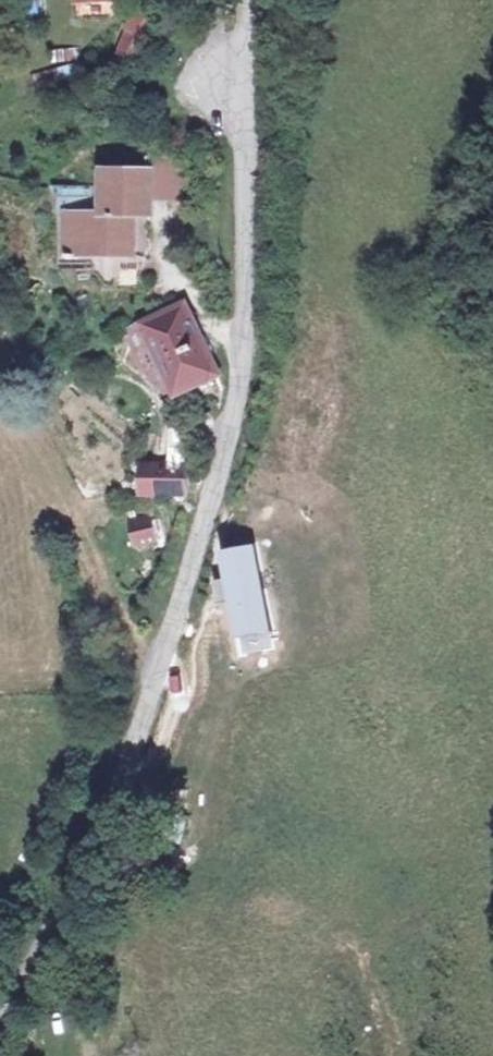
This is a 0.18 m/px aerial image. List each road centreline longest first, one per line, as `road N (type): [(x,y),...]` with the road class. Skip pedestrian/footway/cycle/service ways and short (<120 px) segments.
road 1 (unclassified): [(0,1034),(67,936),(156,679),(233,422),(242,87),(257,0)]
road 2 (track): [(156,679),(105,599),(81,534),(0,522)]

